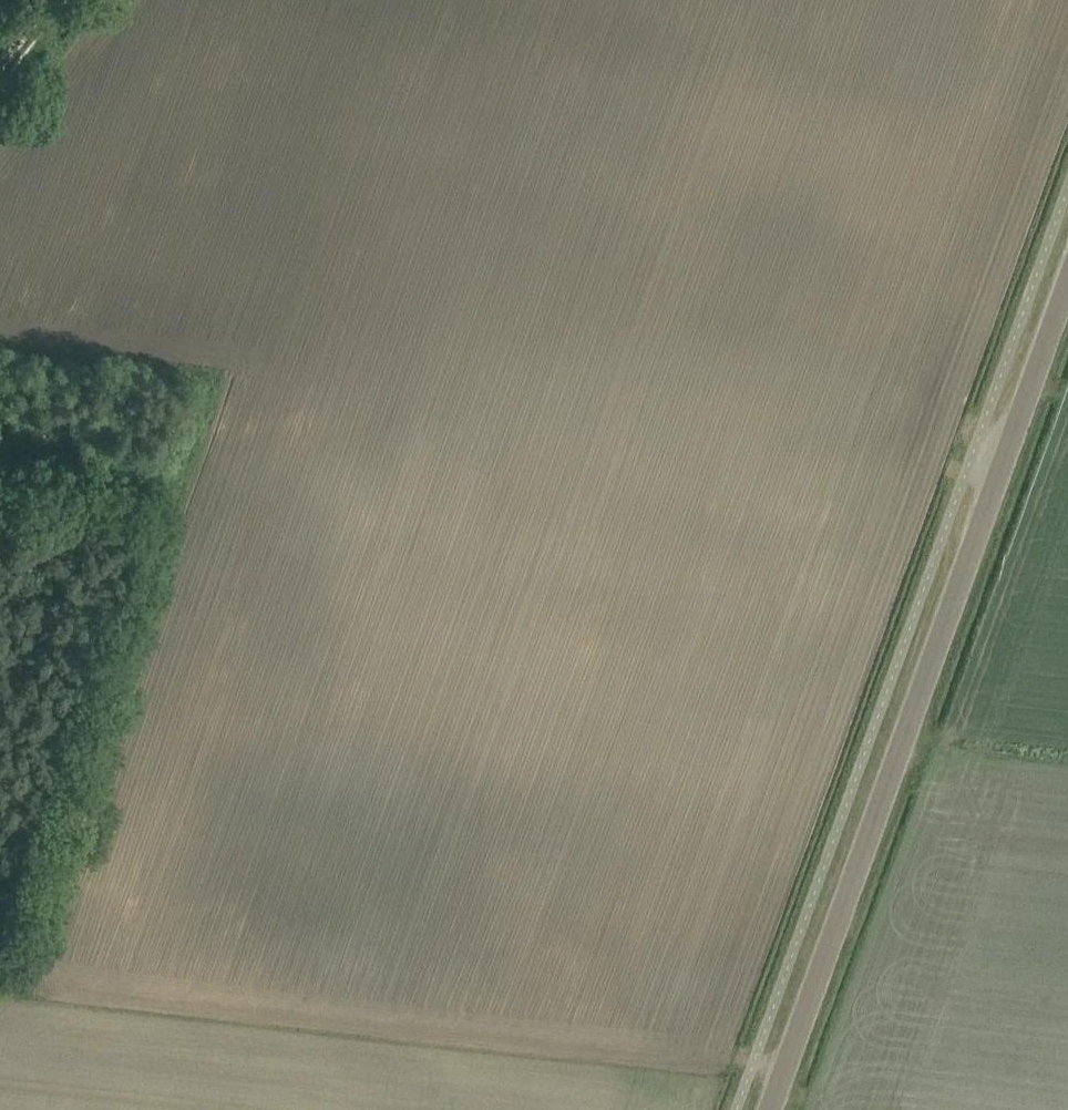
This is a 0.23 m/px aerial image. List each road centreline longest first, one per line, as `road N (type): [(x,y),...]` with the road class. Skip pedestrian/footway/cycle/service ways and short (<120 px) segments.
road 1 (tertiary): [(769,1109),(1067,276)]

